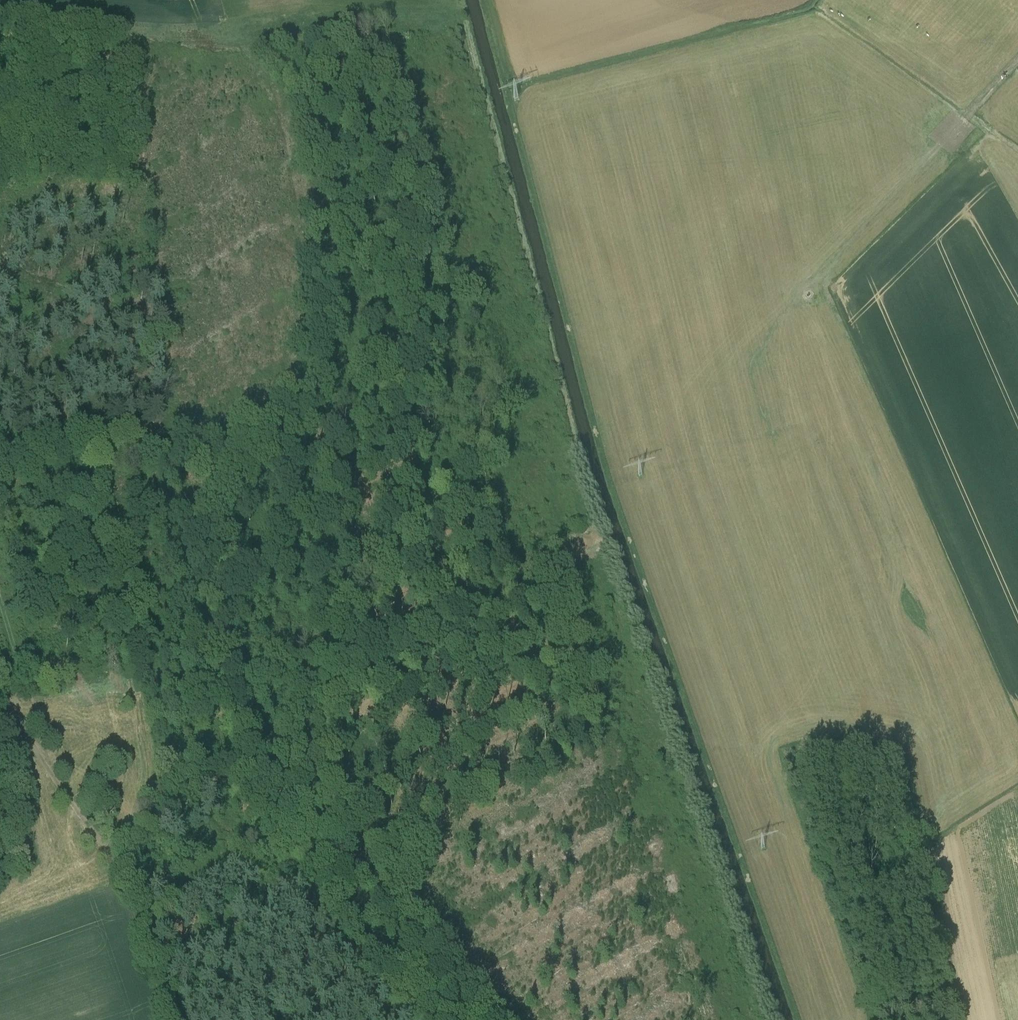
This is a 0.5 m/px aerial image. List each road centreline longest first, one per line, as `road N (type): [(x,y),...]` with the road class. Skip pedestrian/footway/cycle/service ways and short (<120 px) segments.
road 1 (track): [(1017,64),(802,299)]

